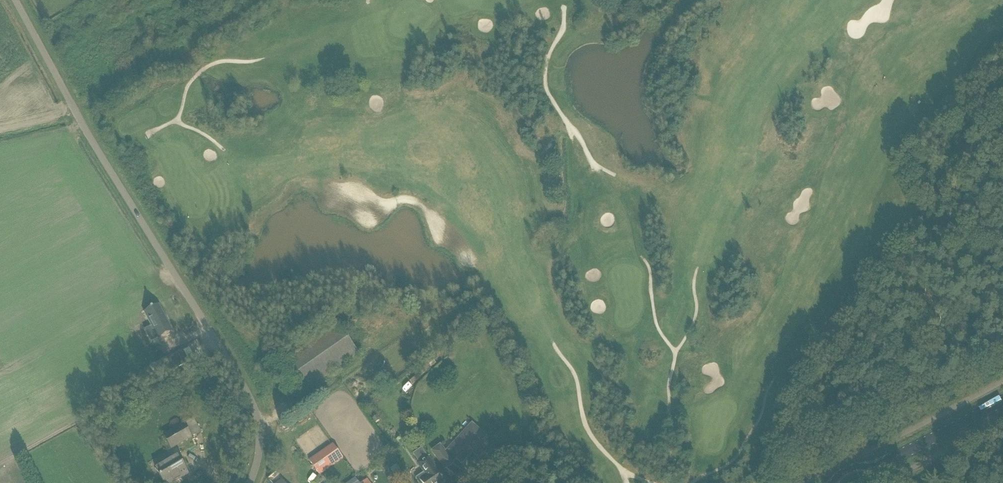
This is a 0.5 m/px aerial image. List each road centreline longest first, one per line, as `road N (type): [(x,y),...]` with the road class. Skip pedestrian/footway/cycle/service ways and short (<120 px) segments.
road 1 (unclassified): [(248,482),(260,439),(251,402),(15,0)]
road 2 (tertiary): [(879,466),(1002,401)]

